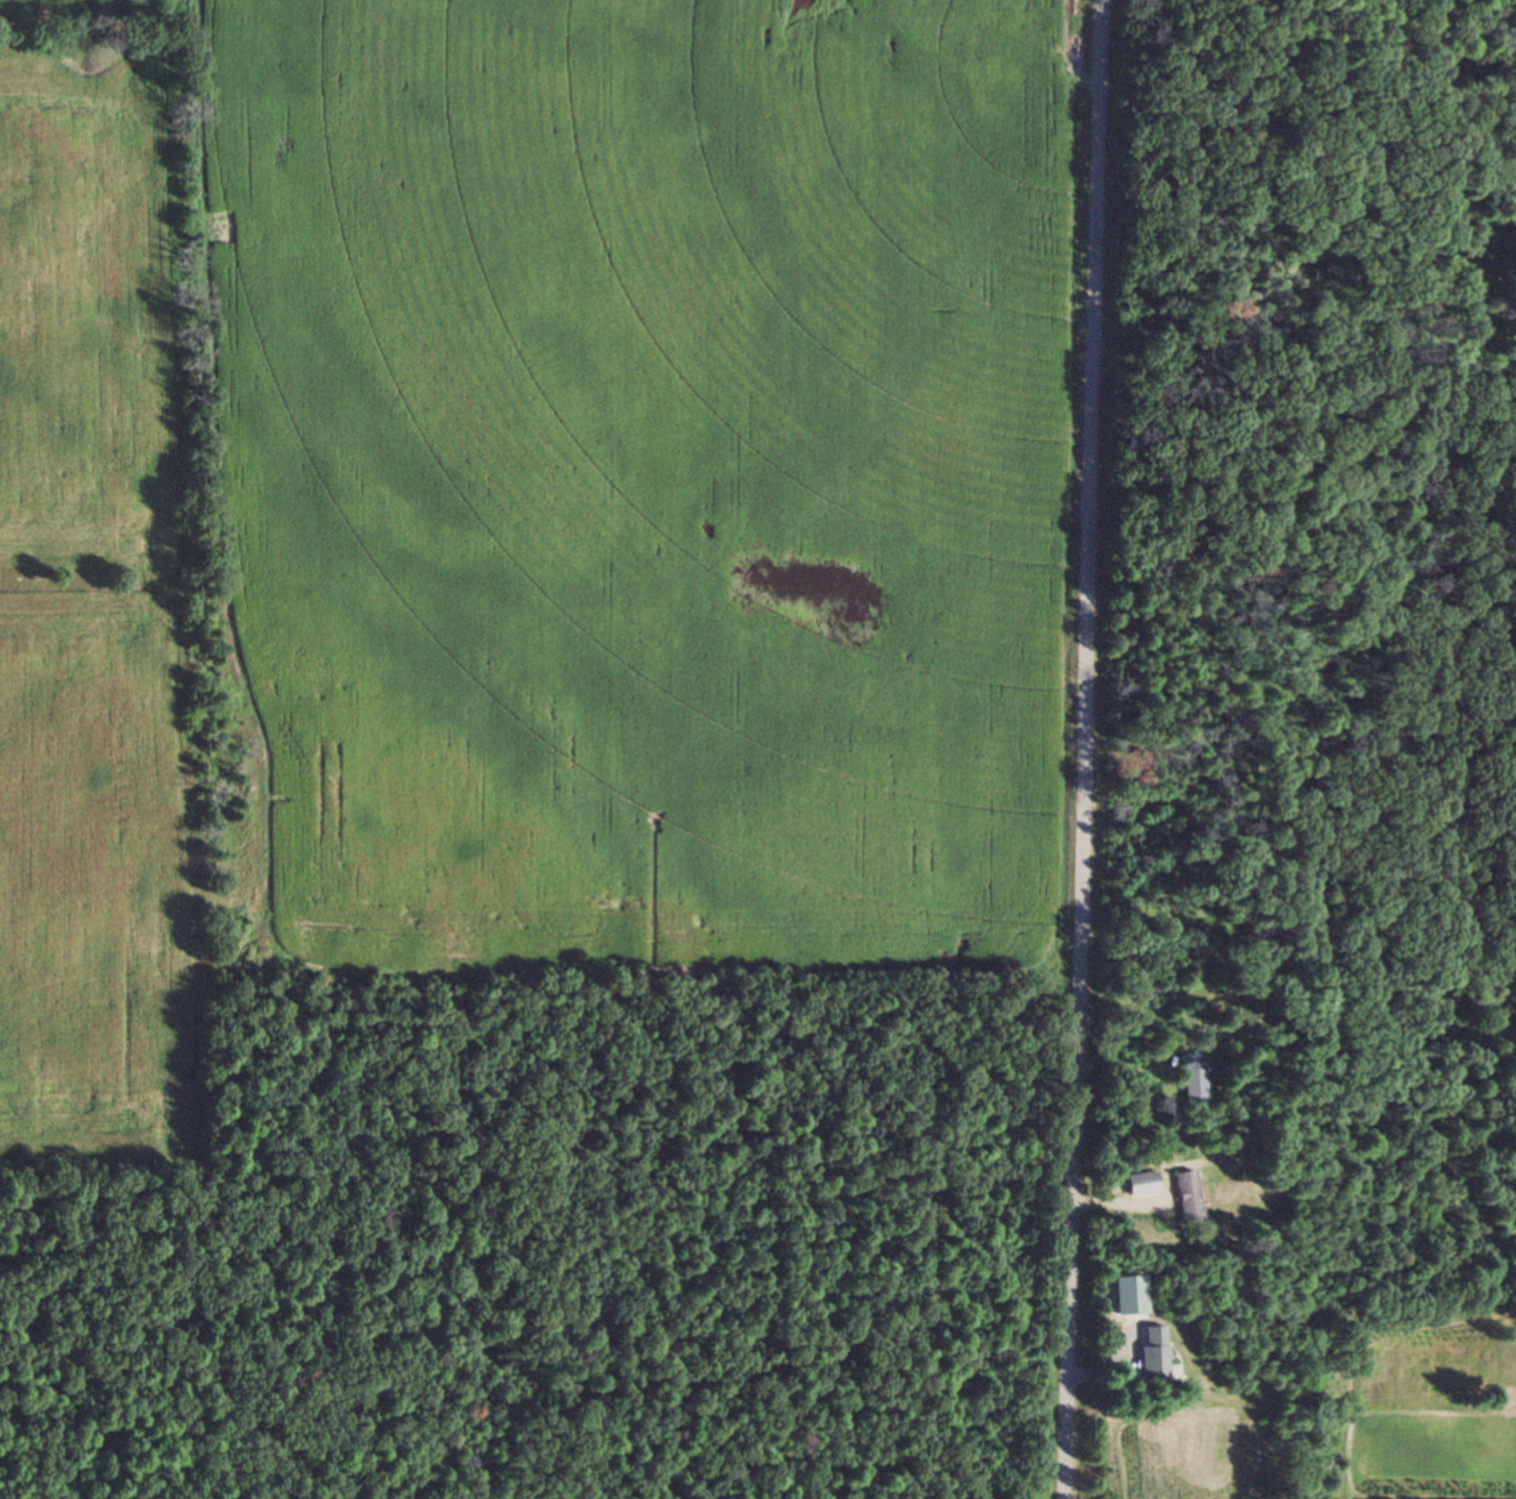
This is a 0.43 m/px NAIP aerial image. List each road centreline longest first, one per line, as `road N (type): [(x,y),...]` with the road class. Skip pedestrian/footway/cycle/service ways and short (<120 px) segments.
road 1 (residential): [(1066,1498),(1102,0)]

